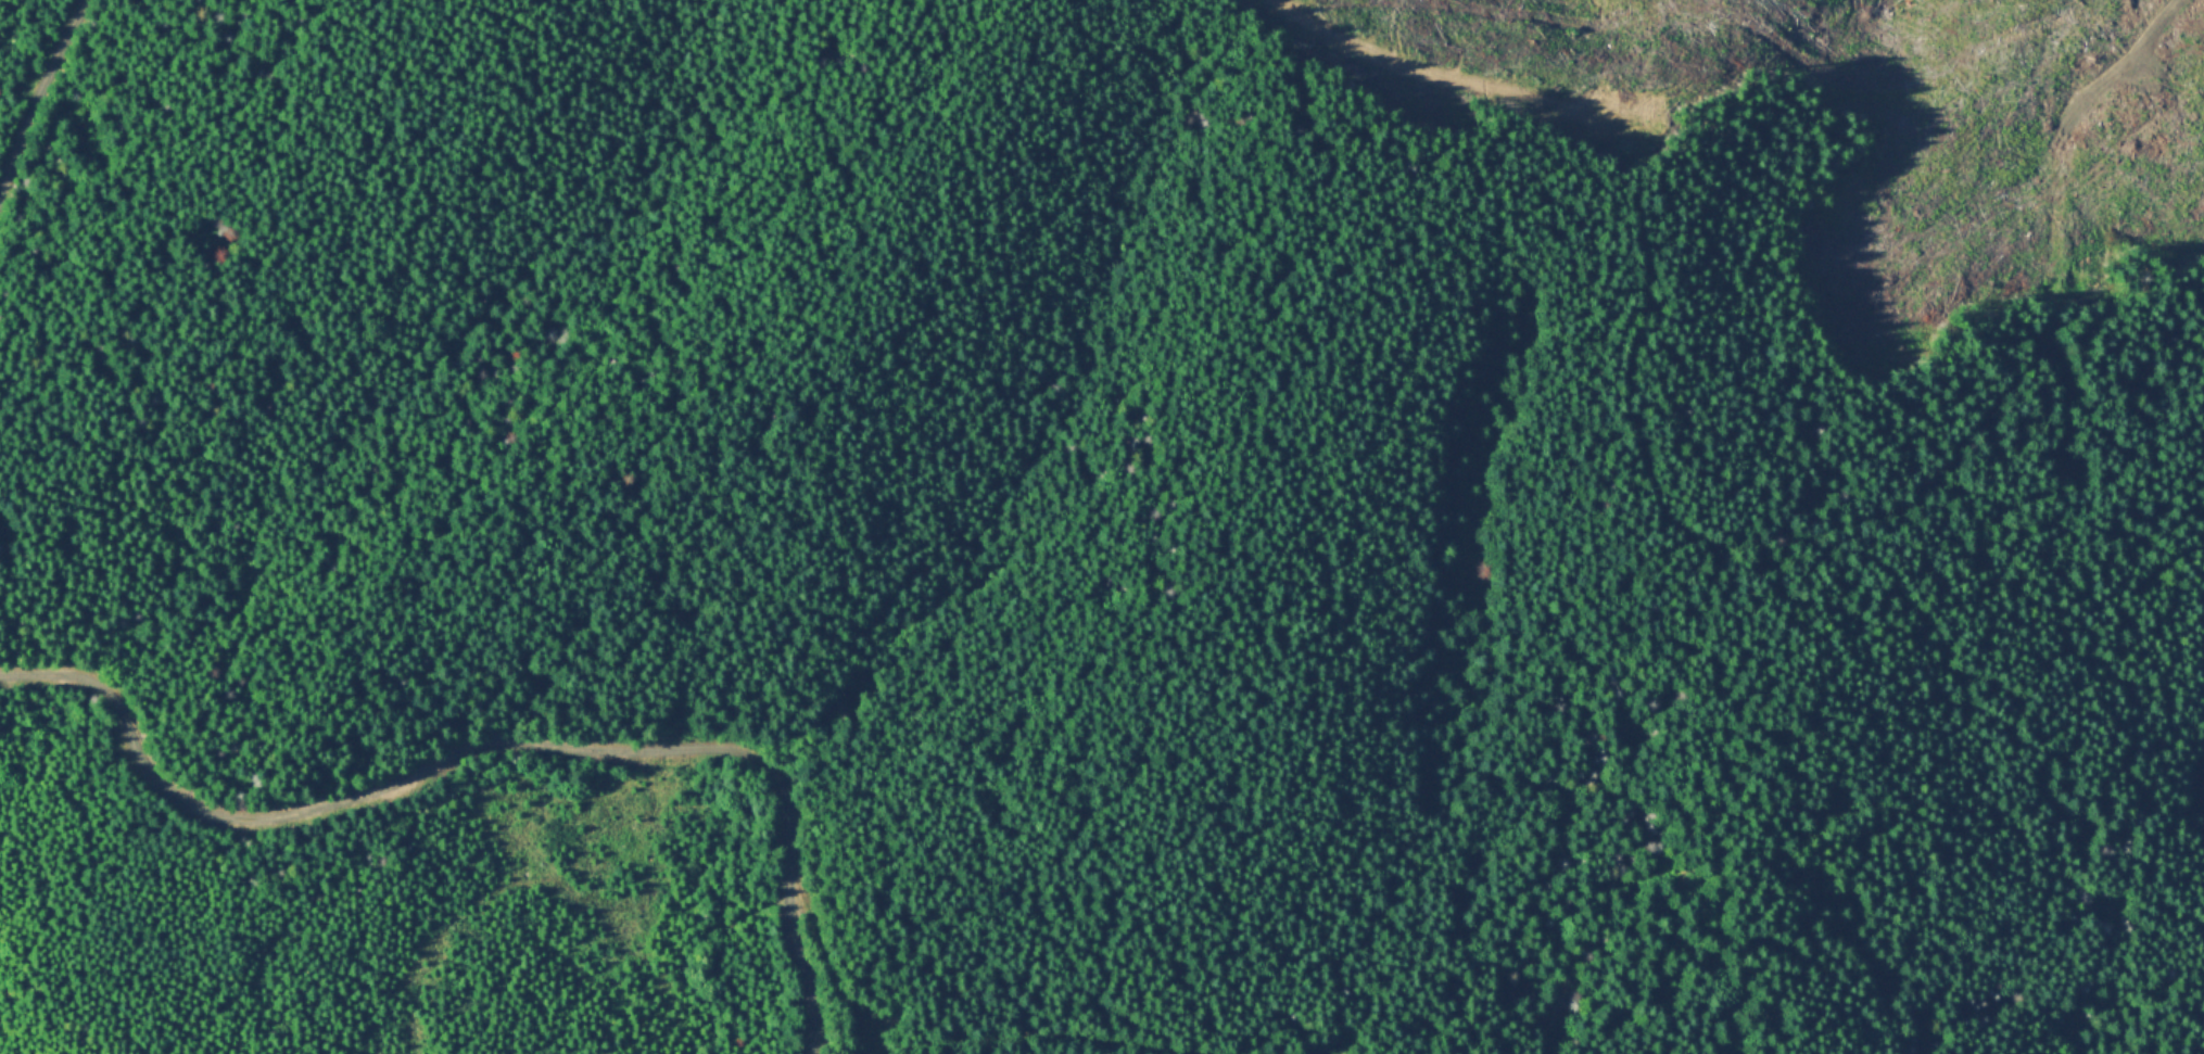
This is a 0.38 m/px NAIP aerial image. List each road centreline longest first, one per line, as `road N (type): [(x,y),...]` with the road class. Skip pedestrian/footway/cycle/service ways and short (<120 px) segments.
road 1 (track): [(2182,0),(2119,72),(2087,124),(2060,299),(2002,407),(1911,504),(1847,532),(1737,549),(1692,534),(1660,495),(1636,401),(1650,289),(1633,139),(1512,85),(1339,38),(1274,0)]
road 2 (track): [(0,672),(75,673),(115,690),(159,780),(240,818),(317,809),(481,744),(512,739),(747,749),(781,771),(791,799),(798,929),(820,1016),(816,1053)]
road 3 (track): [(795,875),(854,1011),(899,1042),(1049,1037),(1253,1053)]
road 4 (track): [(93,0),(23,154),(0,233)]

